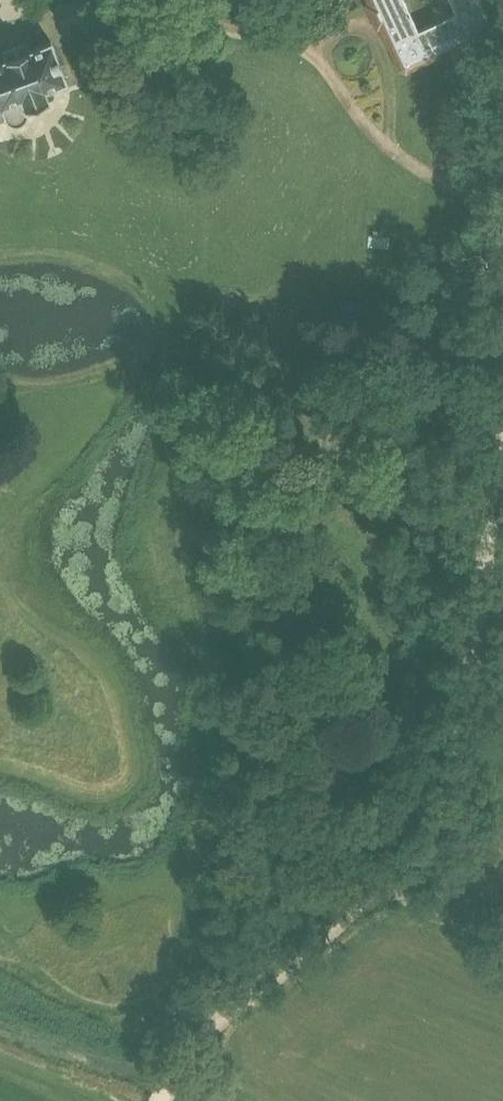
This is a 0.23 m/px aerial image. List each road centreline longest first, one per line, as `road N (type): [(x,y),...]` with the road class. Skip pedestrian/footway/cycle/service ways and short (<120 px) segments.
road 1 (track): [(159,1100),(202,1034),(383,883),(443,805),(460,751),(502,431)]
road 2 (track): [(502,947),(414,908),(383,883)]

